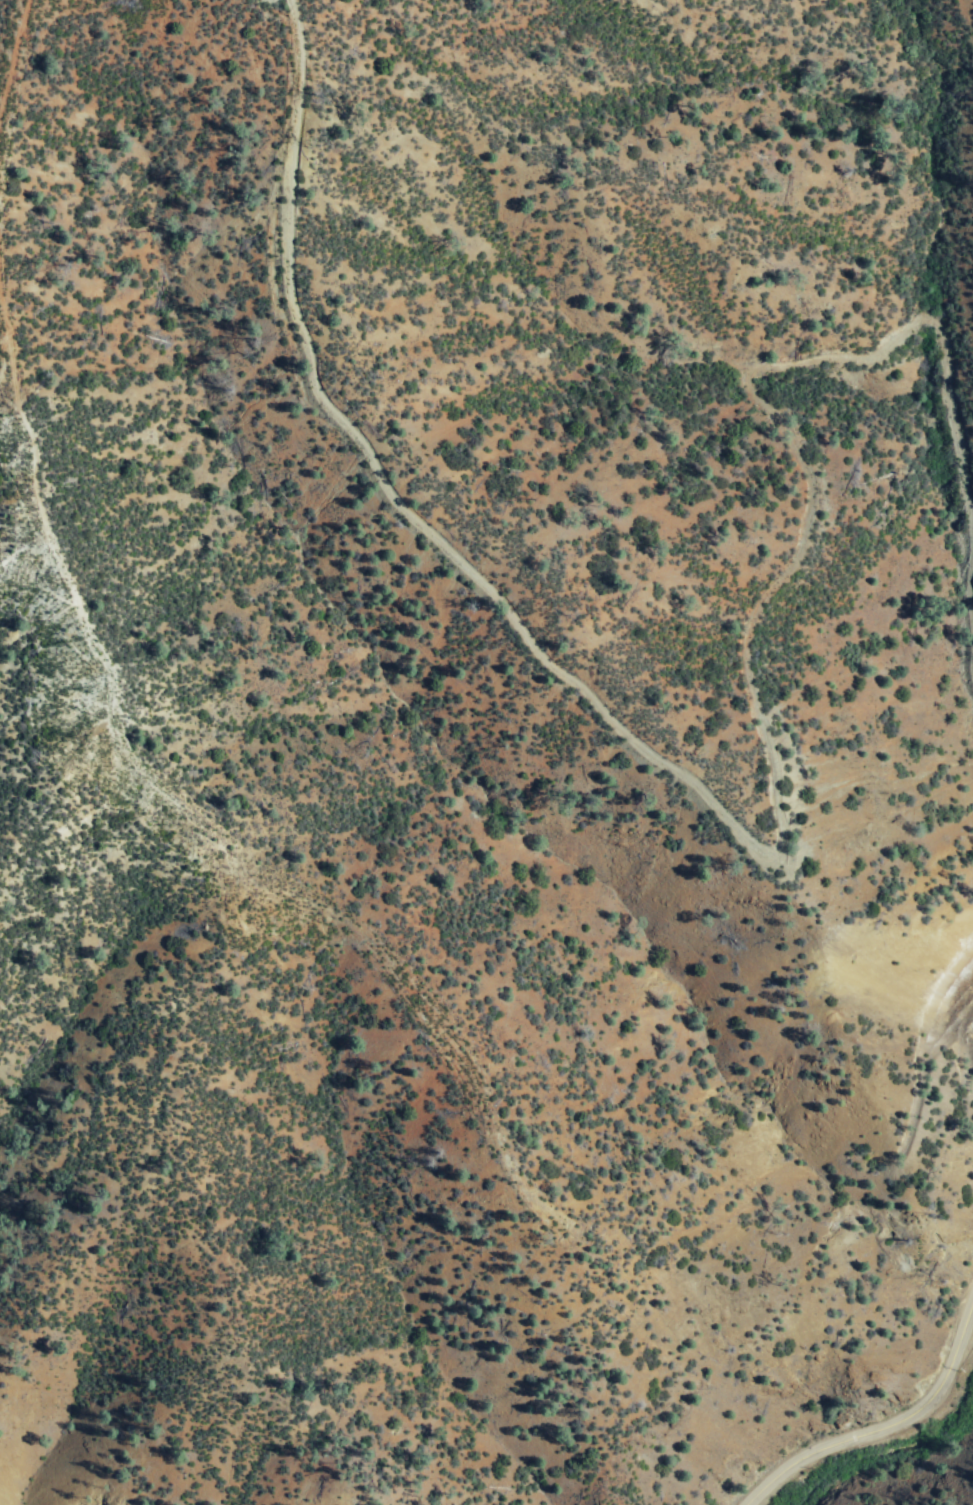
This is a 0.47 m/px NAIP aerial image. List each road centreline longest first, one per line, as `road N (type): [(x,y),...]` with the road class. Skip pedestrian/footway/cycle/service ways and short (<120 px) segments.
road 1 (secondary): [(972,1312),(931,1400),(758,1504)]

